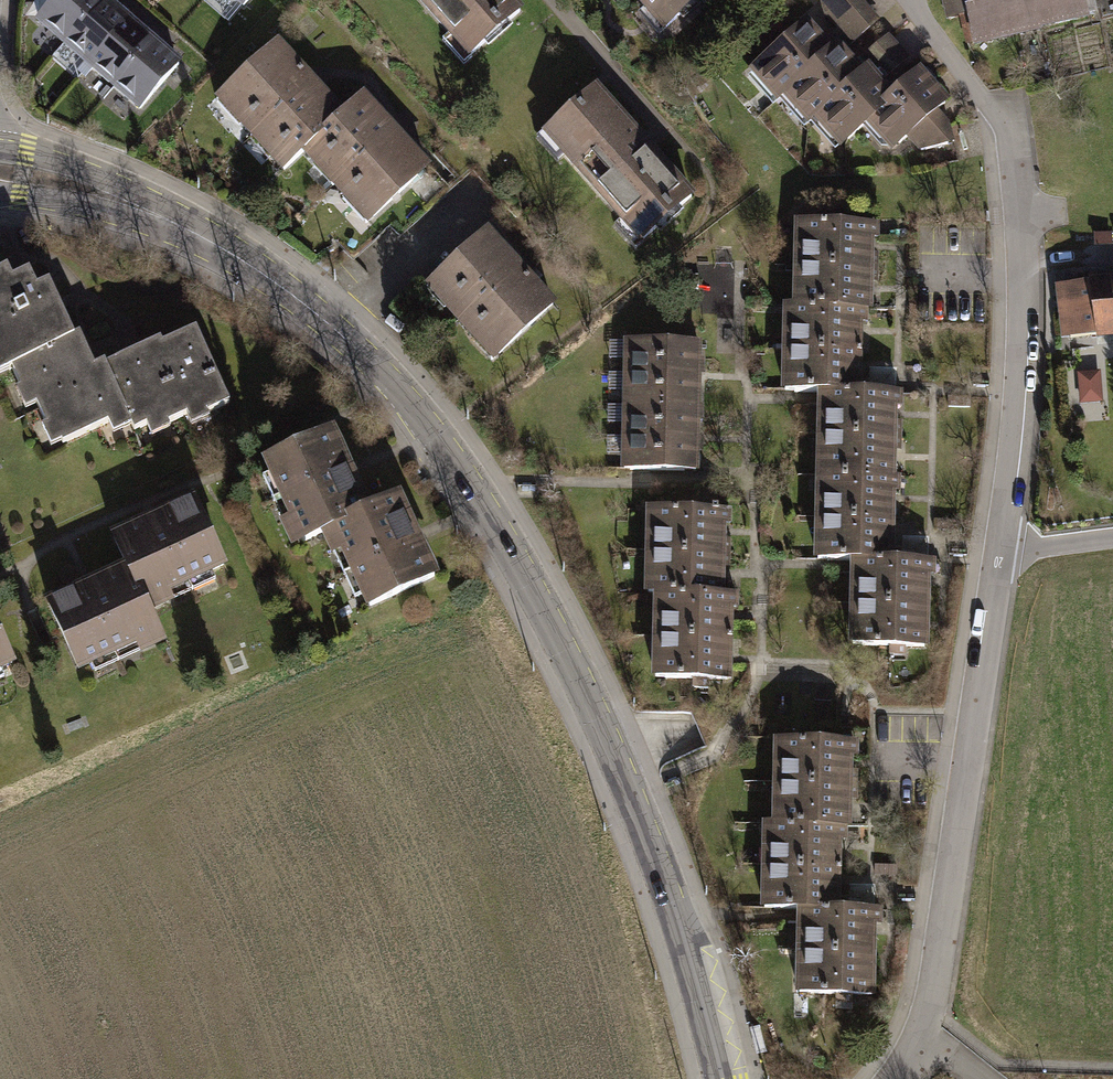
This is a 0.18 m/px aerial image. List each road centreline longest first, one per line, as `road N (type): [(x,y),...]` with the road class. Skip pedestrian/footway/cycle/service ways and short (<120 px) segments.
road 1 (tertiary): [(721,1078),(690,956),(609,745),(451,458),(342,337),(225,252),(106,198),(0,172)]
road 2 (residential): [(926,1040),(1025,391),(1013,143),(988,102)]

